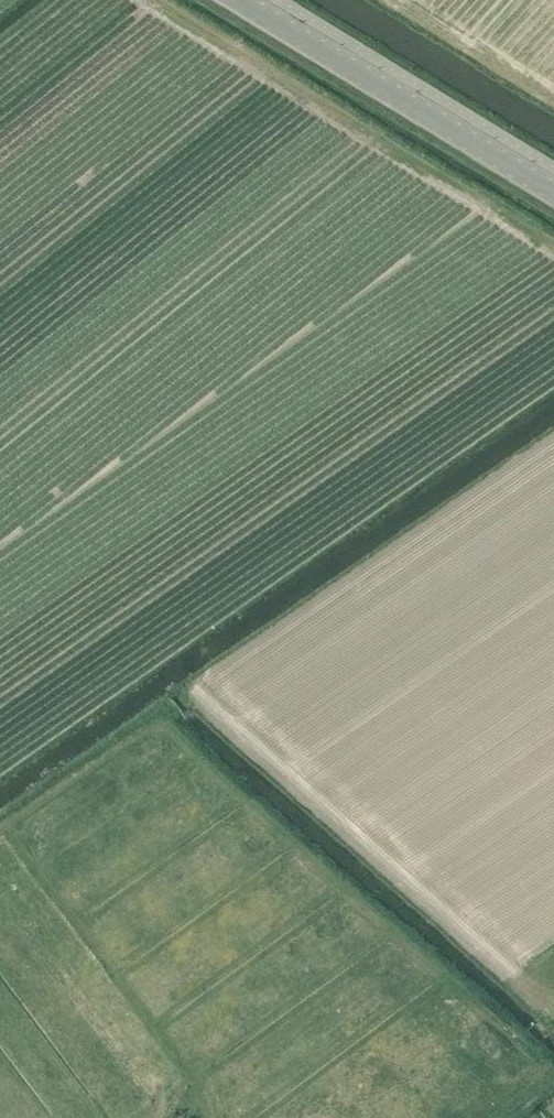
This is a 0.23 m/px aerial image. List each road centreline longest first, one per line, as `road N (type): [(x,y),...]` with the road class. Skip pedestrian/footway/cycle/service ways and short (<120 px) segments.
road 1 (unclassified): [(553,193),(238,0)]

